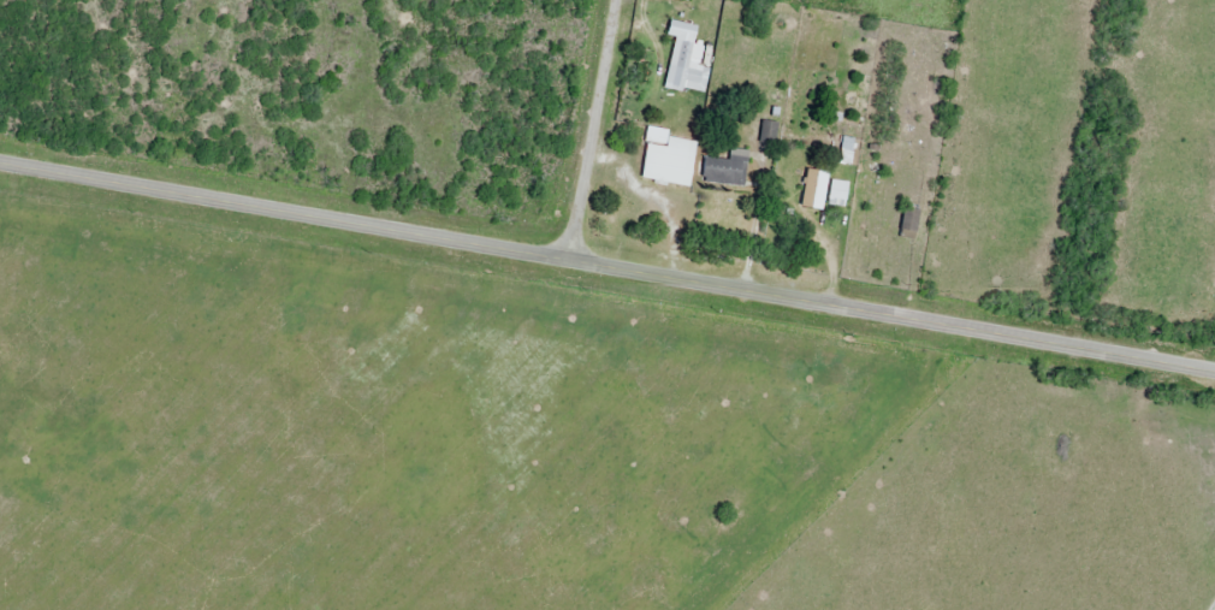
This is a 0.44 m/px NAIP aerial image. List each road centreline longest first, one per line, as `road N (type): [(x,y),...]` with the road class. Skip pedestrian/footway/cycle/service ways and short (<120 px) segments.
road 1 (tertiary): [(0,163),(1214,371)]
road 2 (residential): [(568,260),(612,0)]

